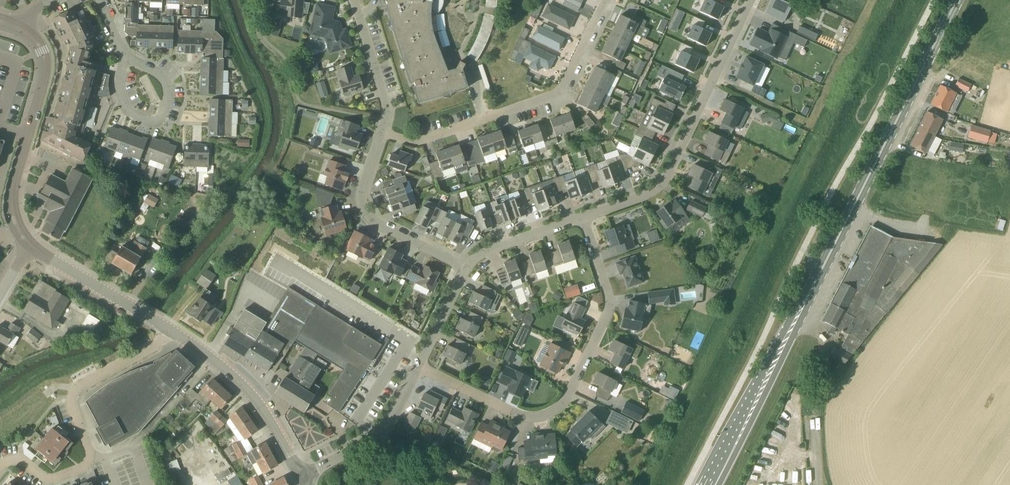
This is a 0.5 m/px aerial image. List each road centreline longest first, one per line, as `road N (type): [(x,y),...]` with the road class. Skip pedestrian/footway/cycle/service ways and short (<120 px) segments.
road 1 (primary): [(709,484),(957,0)]
road 2 (residential): [(419,367),(519,415),(556,409),(610,307),(580,218)]
road 3 (residential): [(750,0),(666,178),(639,198),(580,218)]
road 4 (residential): [(384,133),(414,145),(563,88),(607,0)]
road 5 (unclassified): [(0,469),(25,463),(45,479),(81,470),(89,452),(75,390),(169,333)]
road 6 (tertiary): [(28,249),(12,212),(45,75),(41,50),(15,27)]
road 7 (residential): [(463,266),(373,225),(361,194),(384,133)]
road 8 (tertiary): [(299,474),(249,390),(169,333)]
road 9 (residential): [(299,474),(387,429),(419,367)]
road 10 (tertiary): [(169,333),(28,249)]
road 11 (residential): [(126,59),(164,79),(167,108),(158,123),(128,108),(119,77)]
road 12 (residential): [(384,133),(387,105),(355,0)]
road 13 (residential): [(580,218),(489,248),(463,266)]

